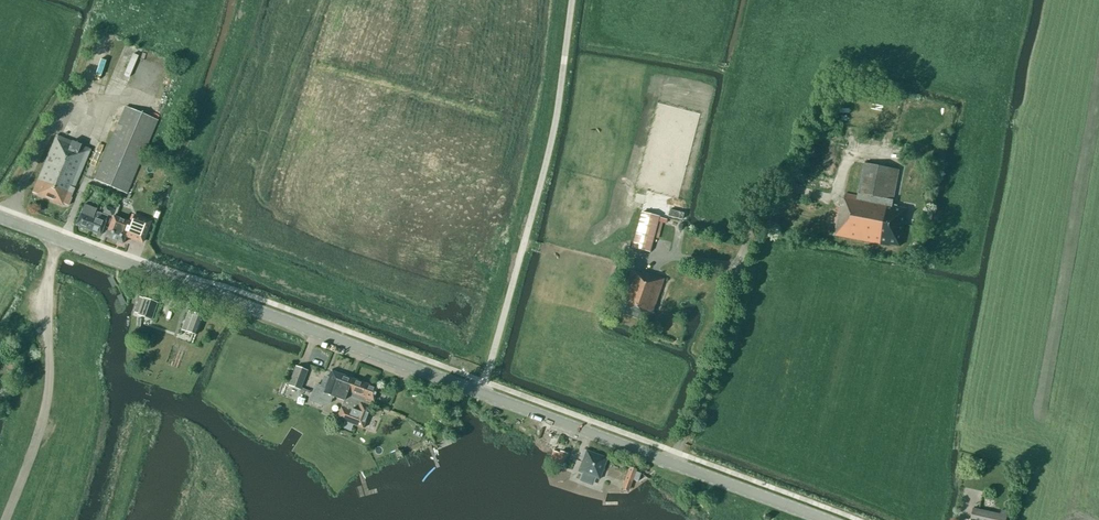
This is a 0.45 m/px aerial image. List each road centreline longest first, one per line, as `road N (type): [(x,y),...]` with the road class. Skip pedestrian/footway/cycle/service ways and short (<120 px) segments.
road 1 (tertiary): [(482,393),(0,218)]
road 2 (unclassified): [(482,393),(551,146),(573,0)]
road 3 (tertiary): [(828,519),(482,393)]
road 4 (track): [(3,519),(46,405),(48,268)]

